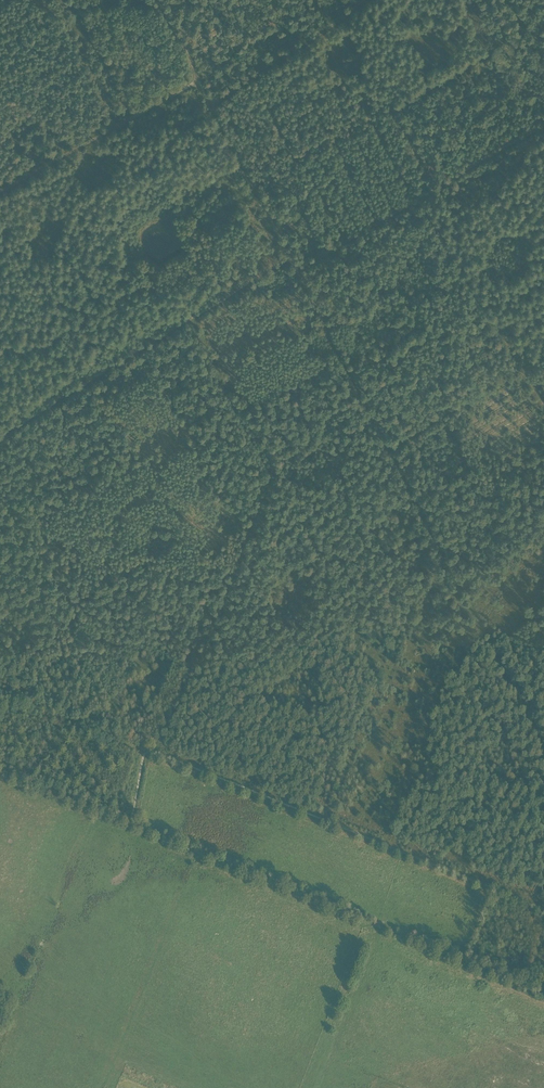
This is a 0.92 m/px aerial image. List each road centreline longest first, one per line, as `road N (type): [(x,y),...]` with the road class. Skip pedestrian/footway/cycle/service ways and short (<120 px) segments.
road 1 (track): [(190,319),(270,472),(192,672),(102,632)]
road 2 (track): [(522,987),(133,827),(131,816)]
road 3 (track): [(153,342),(270,269),(306,265),(421,198)]
road 4 (track): [(421,198),(520,368)]
road 5 (track): [(209,102),(365,0)]
road 6 (track): [(0,436),(153,342)]
road 7 (track): [(48,165),(198,81)]
road 8 (track): [(0,32),(74,8),(162,4)]
road 9 (track): [(133,827),(0,772)]
road 10 (track): [(421,198),(543,125)]

